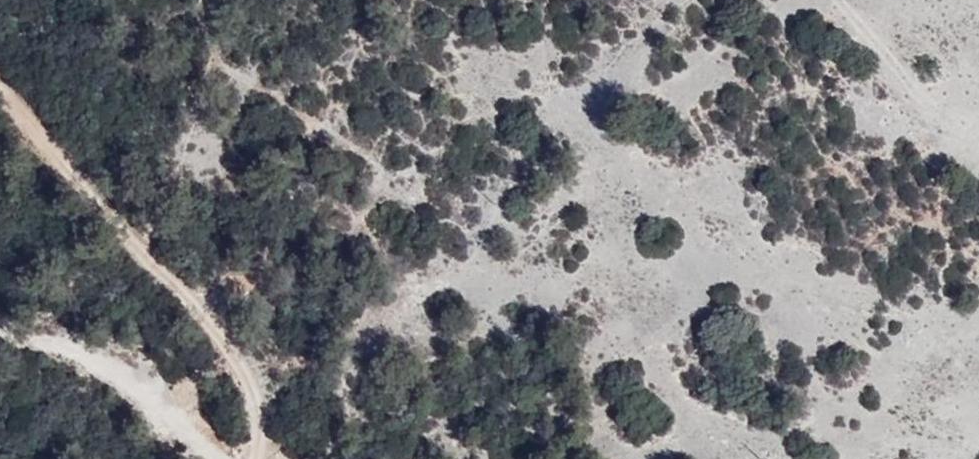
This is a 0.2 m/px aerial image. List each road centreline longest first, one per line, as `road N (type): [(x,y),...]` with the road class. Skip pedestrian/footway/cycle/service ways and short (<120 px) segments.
road 1 (track): [(0,93),(233,346),(261,404),(257,458)]

